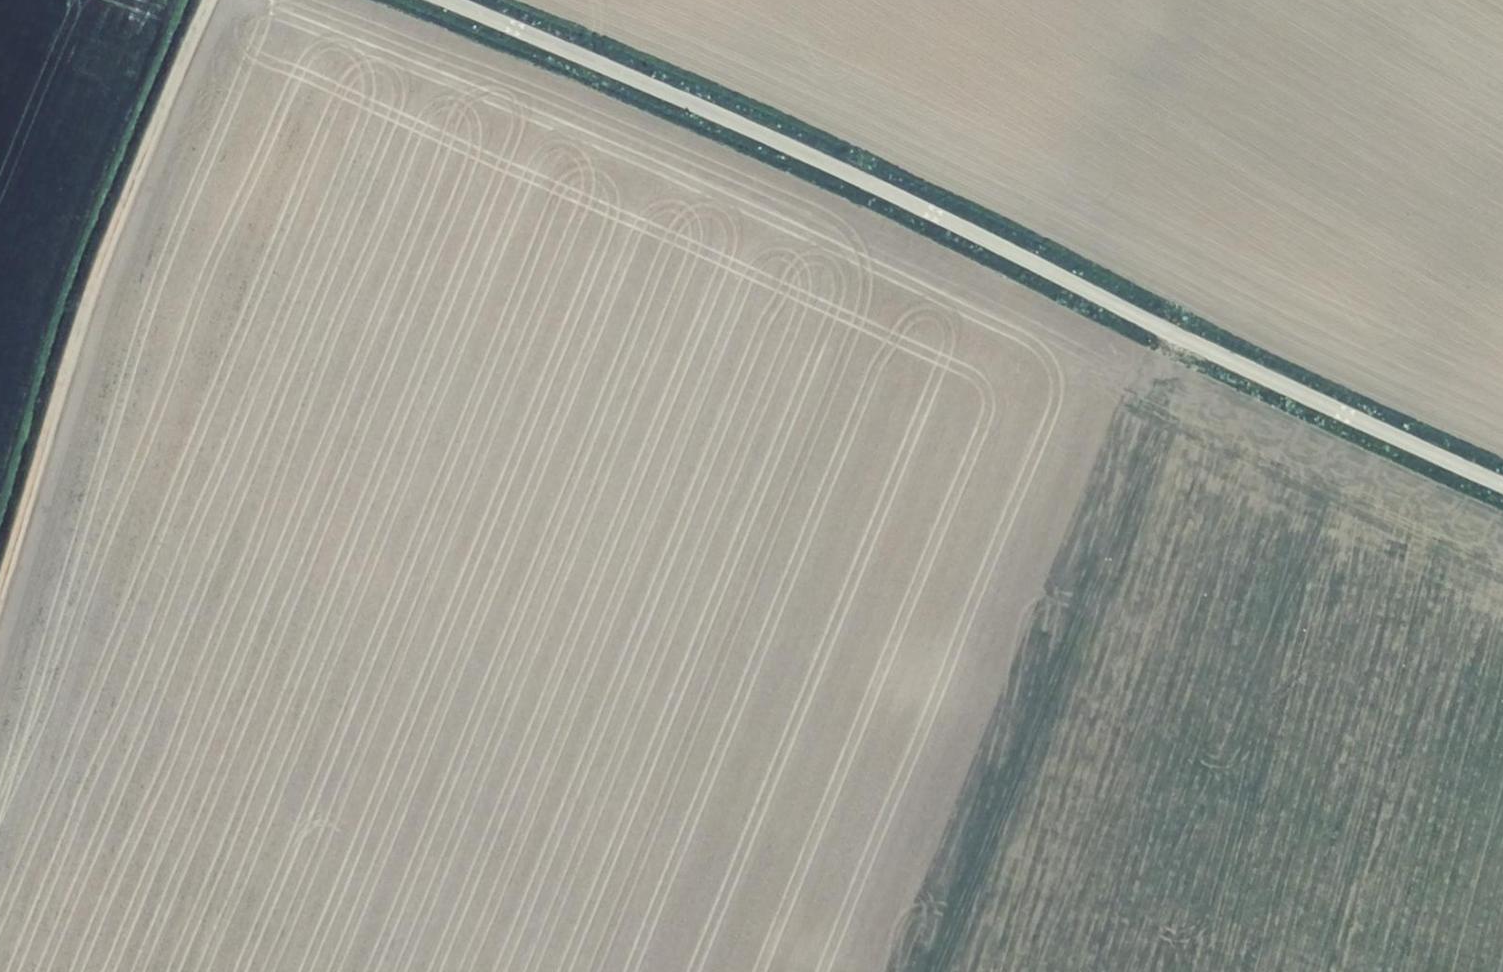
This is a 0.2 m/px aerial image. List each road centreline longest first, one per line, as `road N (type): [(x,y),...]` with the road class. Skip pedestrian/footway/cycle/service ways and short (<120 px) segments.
road 1 (unclassified): [(443,0),(841,171),(1502,486)]
road 2 (track): [(0,594),(103,258),(210,0)]

